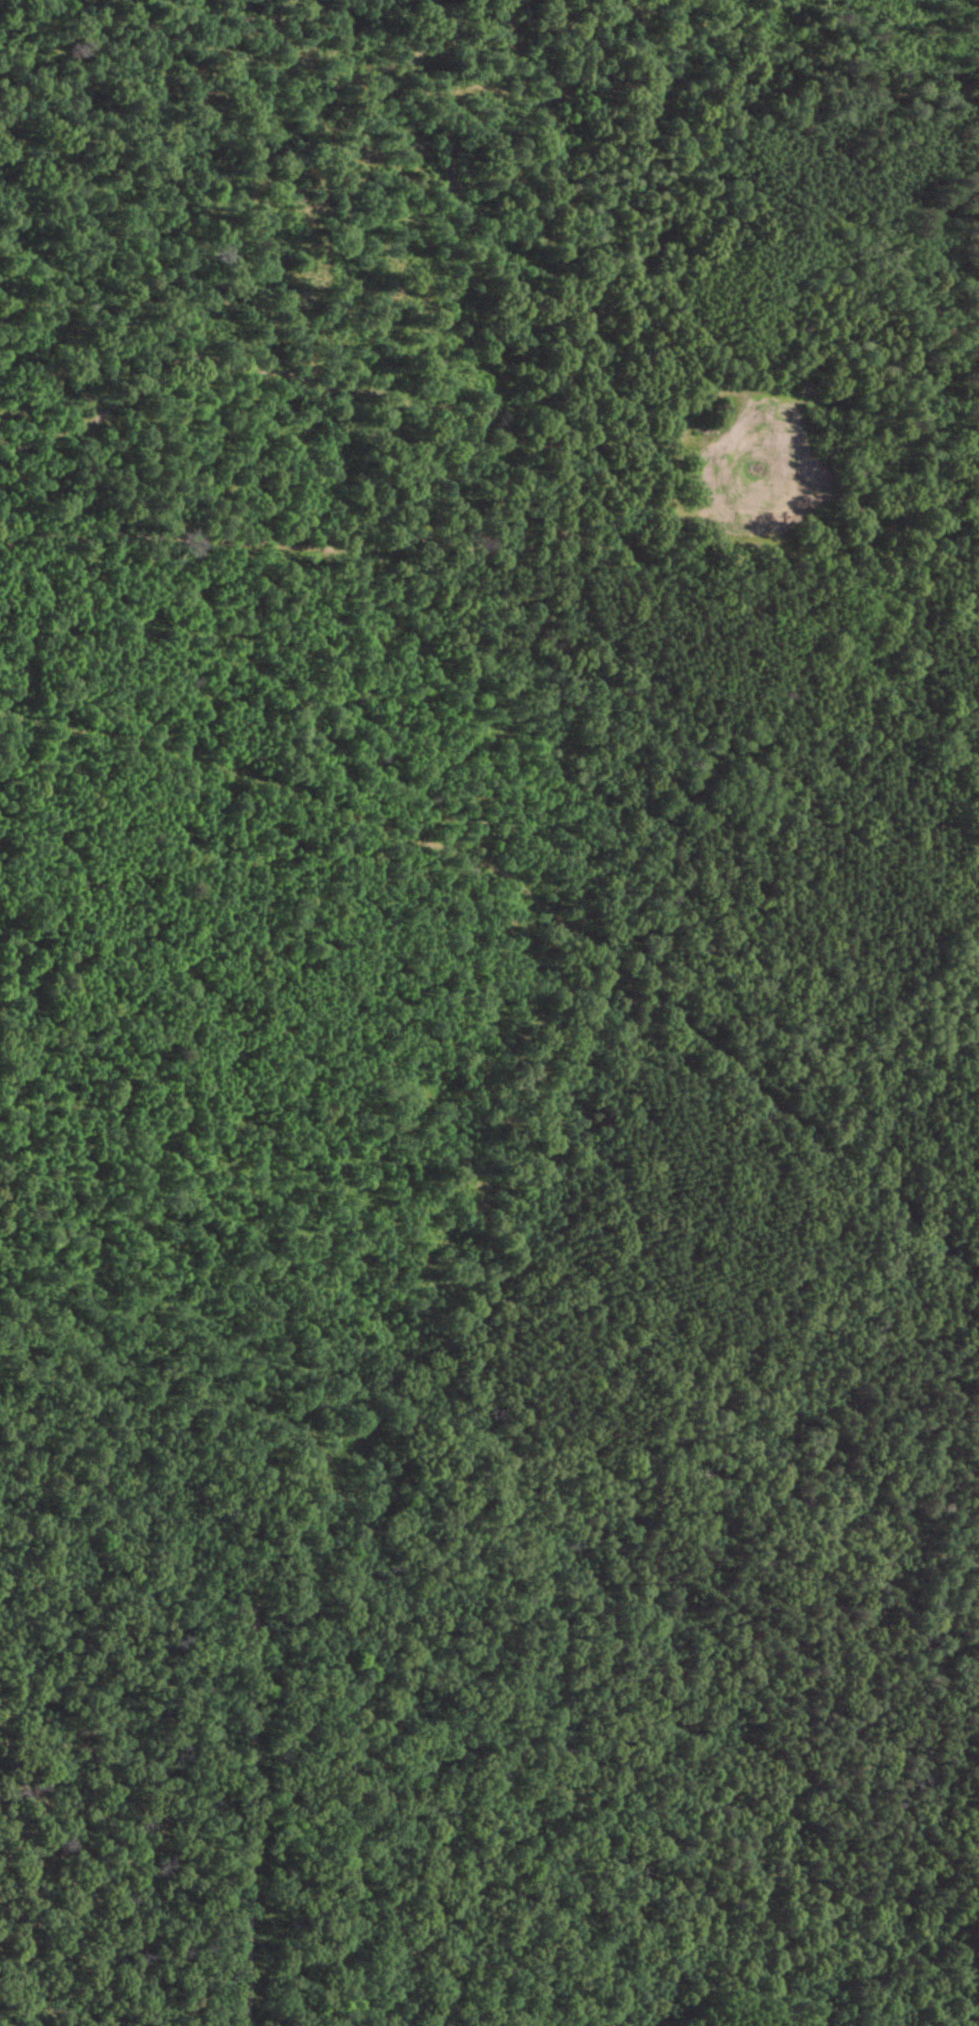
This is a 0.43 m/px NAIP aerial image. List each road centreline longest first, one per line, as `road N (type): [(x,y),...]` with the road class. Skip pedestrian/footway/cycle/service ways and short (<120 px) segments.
road 1 (track): [(978,1276),(510,878)]
road 2 (track): [(510,878),(78,727),(0,715)]

